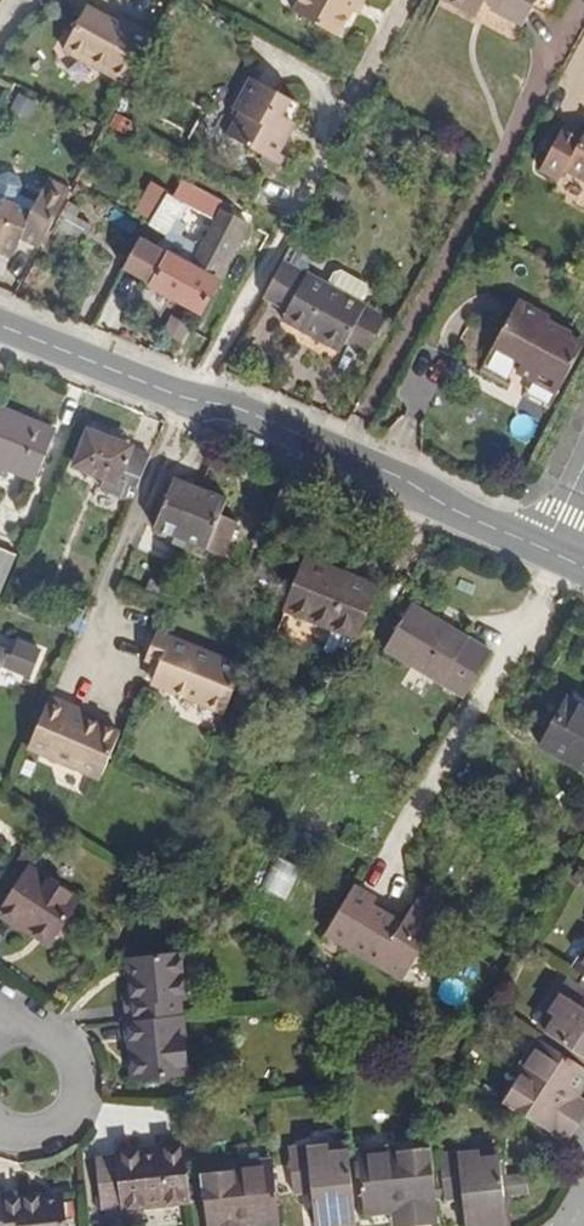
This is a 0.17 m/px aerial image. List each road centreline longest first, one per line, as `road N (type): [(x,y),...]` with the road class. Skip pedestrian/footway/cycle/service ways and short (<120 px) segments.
road 1 (secondary): [(0,328),(396,474),(542,548)]
road 2 (residential): [(0,1130),(43,1133),(70,1110),(78,1075),(63,1044)]

